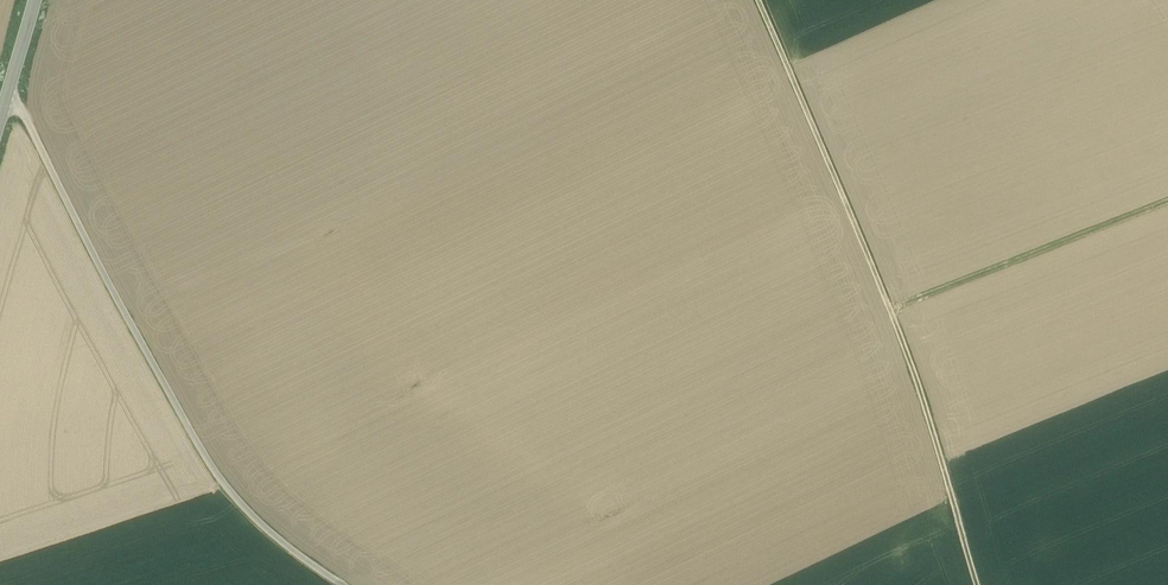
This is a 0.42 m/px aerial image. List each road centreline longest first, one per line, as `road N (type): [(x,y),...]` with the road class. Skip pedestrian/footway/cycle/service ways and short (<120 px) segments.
road 1 (track): [(756,0),(951,500),(974,584)]
road 2 (track): [(337,584),(221,491),(24,117),(7,102)]
road 3 (secondary): [(0,126),(32,0)]

